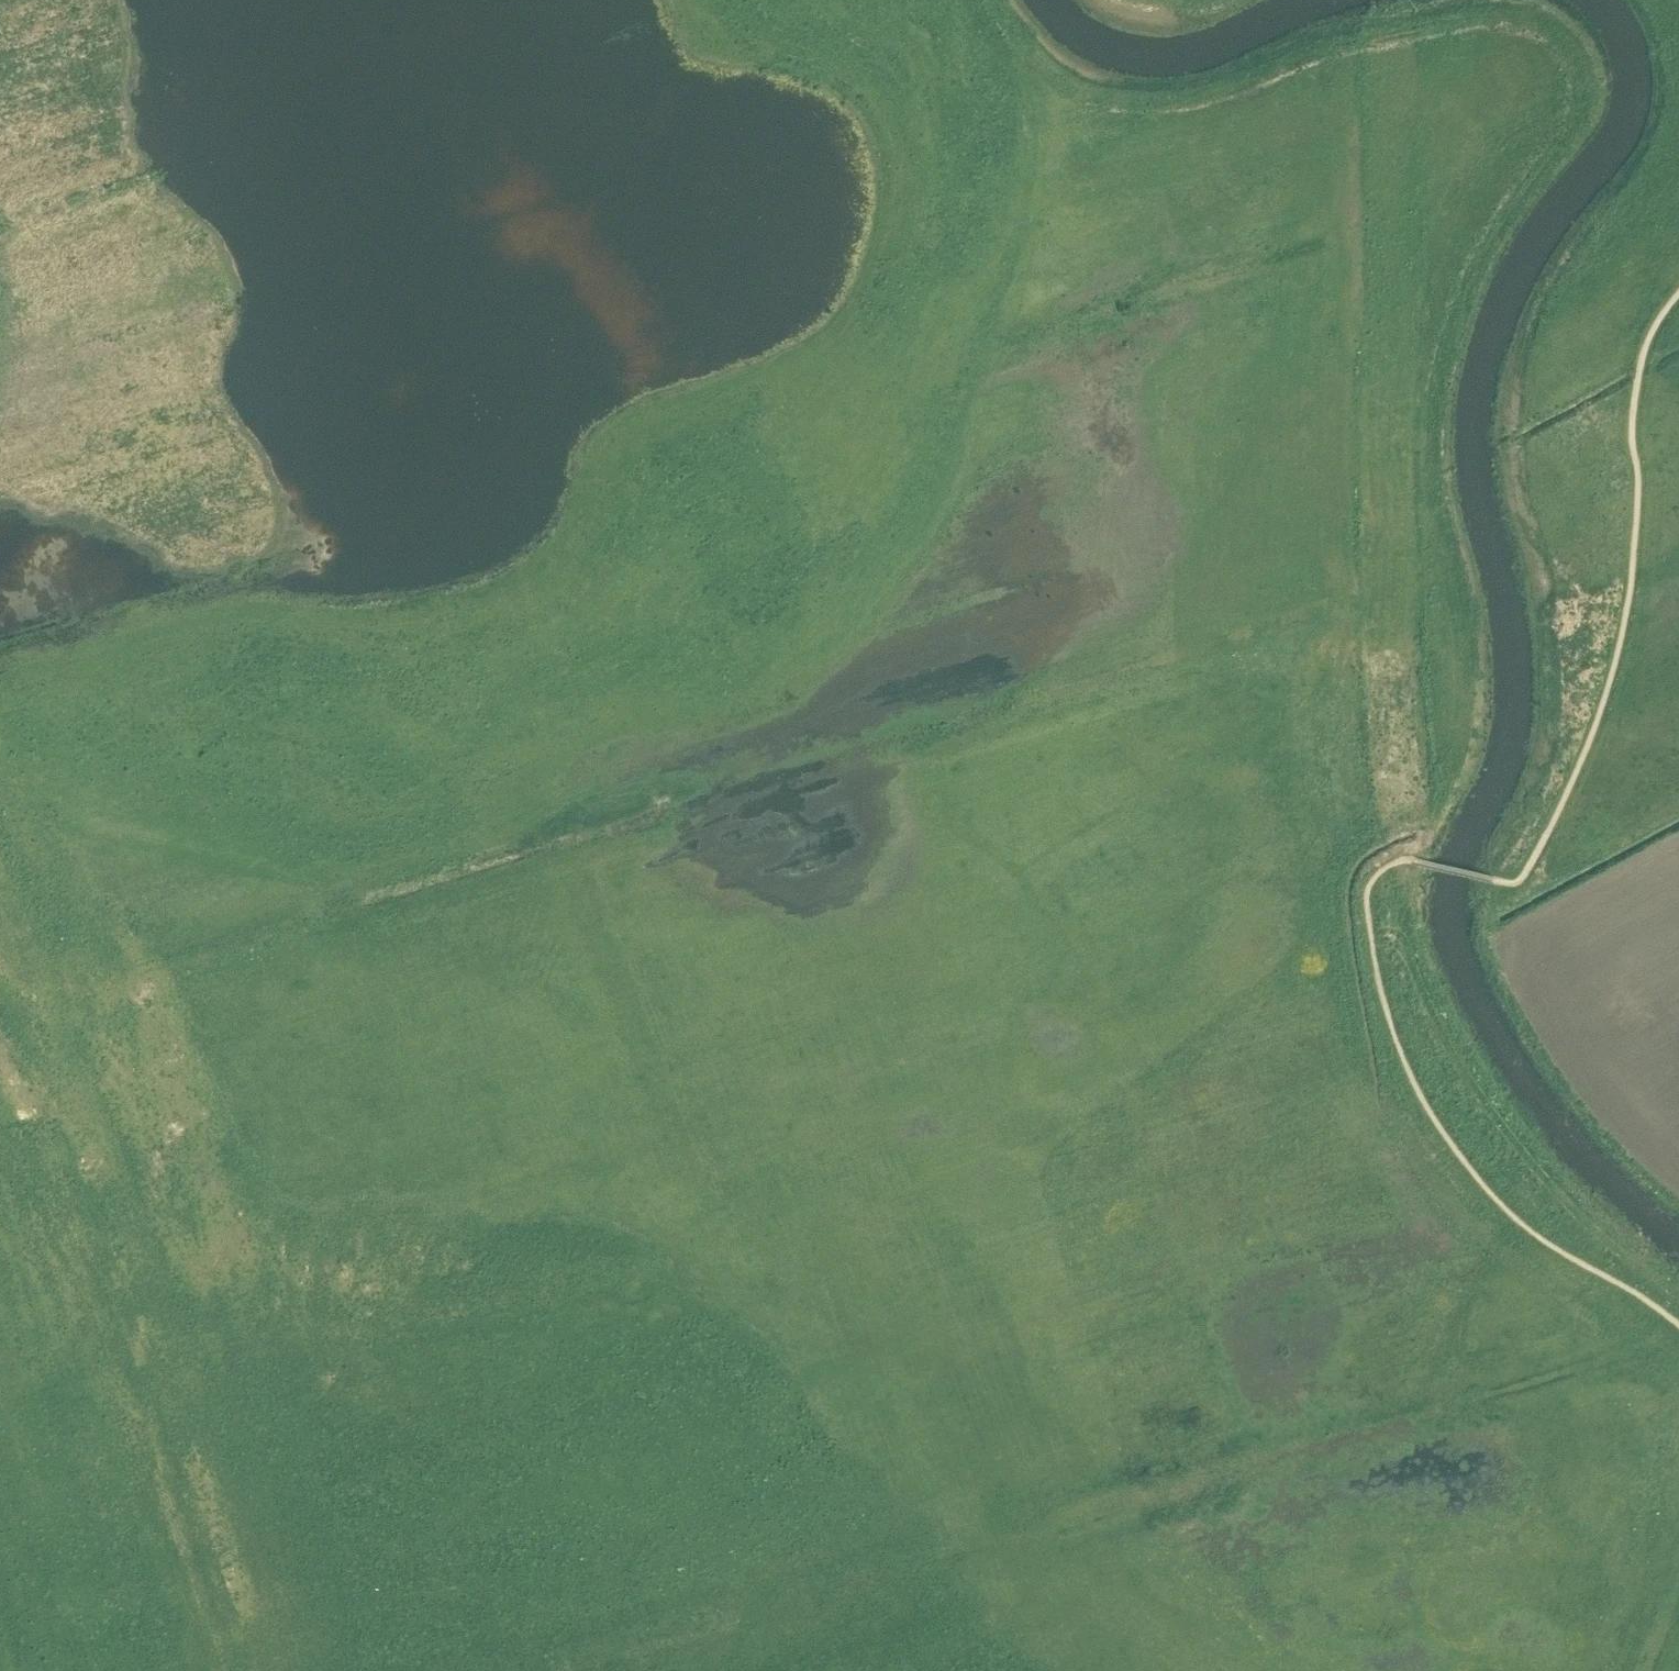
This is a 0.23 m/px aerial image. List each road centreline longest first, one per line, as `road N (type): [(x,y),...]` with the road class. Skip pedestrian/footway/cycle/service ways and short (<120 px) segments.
road 1 (track): [(1008,0),(1072,71),(1137,92),(1192,90),(1328,33),(1434,9),(1533,8),(1574,23),(1593,49),(1600,106),(1485,271),(1448,396),(1446,468),(1487,651),(1485,721),(1474,765),(1408,860),(1405,889),(1413,956),(1465,1060),(1560,1187),(1678,1287)]

